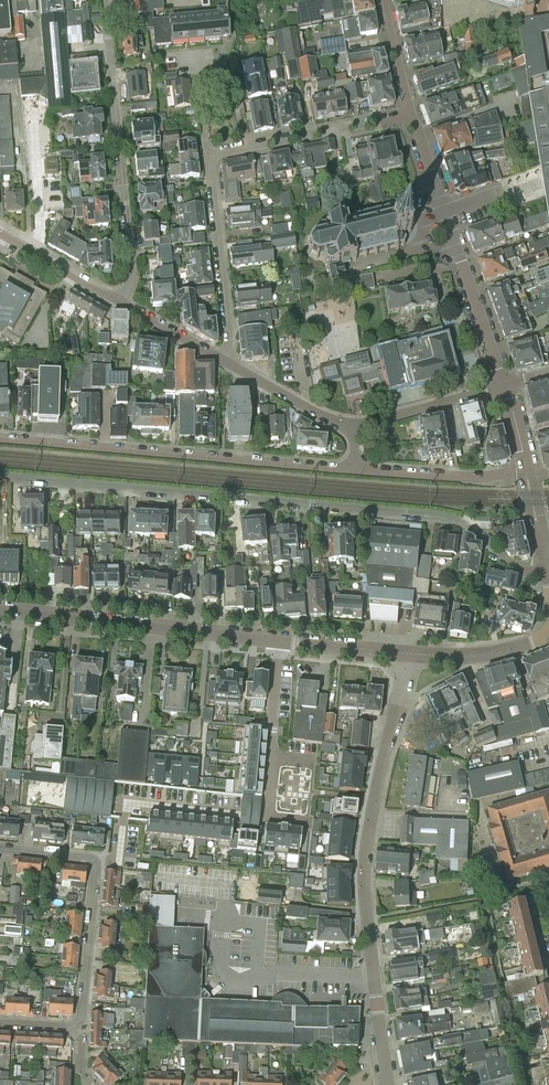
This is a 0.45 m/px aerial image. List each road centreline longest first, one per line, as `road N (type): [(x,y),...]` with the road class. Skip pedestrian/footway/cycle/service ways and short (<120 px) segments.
road 1 (residential): [(0,477),(457,520),(517,570),(548,570)]
road 2 (residential): [(410,653),(365,851),(389,1084)]
road 3 (residential): [(279,640),(263,817),(129,803),(118,857),(98,859)]
road 4 (residential): [(0,440),(357,471)]
road 5 (residential): [(105,0),(132,276),(121,302)]
road 6 (residential): [(279,640),(0,610)]
road 7 (residential): [(412,115),(217,150),(210,162)]
road 8 (residential): [(210,162),(226,364)]
road 9 (residential): [(505,386),(445,216)]
road 10 (residential): [(75,1027),(98,859)]
road 11 (residential): [(357,471),(473,477),(525,467)]
road 12 (residential): [(346,431),(505,386)]
road 13 (residential): [(548,637),(508,652),(410,653)]
road 14 (residential): [(121,302),(0,233)]
road 15 (residential): [(346,431),(226,364)]
road 16 (residential): [(410,653),(279,640)]
road 17 (residential): [(226,364),(121,302)]

